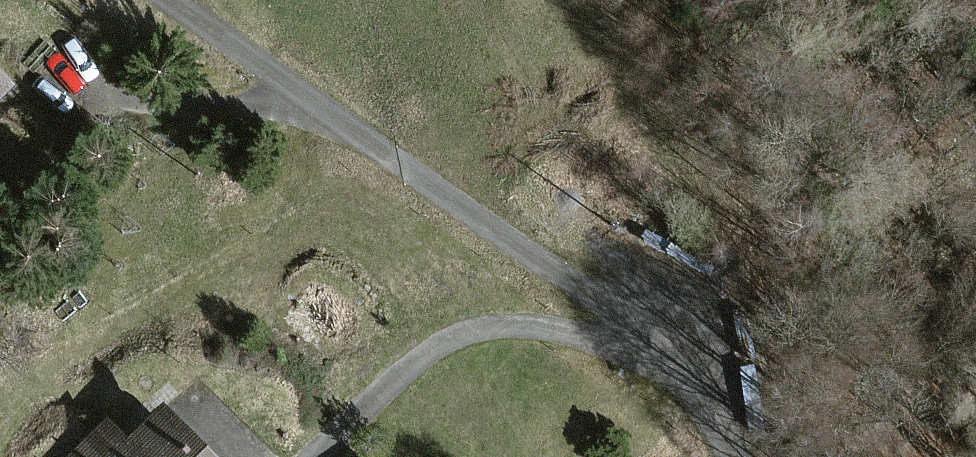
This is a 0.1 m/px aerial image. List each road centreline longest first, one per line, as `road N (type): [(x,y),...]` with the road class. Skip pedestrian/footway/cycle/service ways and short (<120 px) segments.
road 1 (track): [(169,0),(637,332),(684,373),(734,456)]
road 2 (track): [(316,456),(383,389),(472,332),(525,327),(628,358),(648,342)]
road 3 (track): [(26,102),(56,87),(197,109),(255,109),(279,107),(294,90)]

